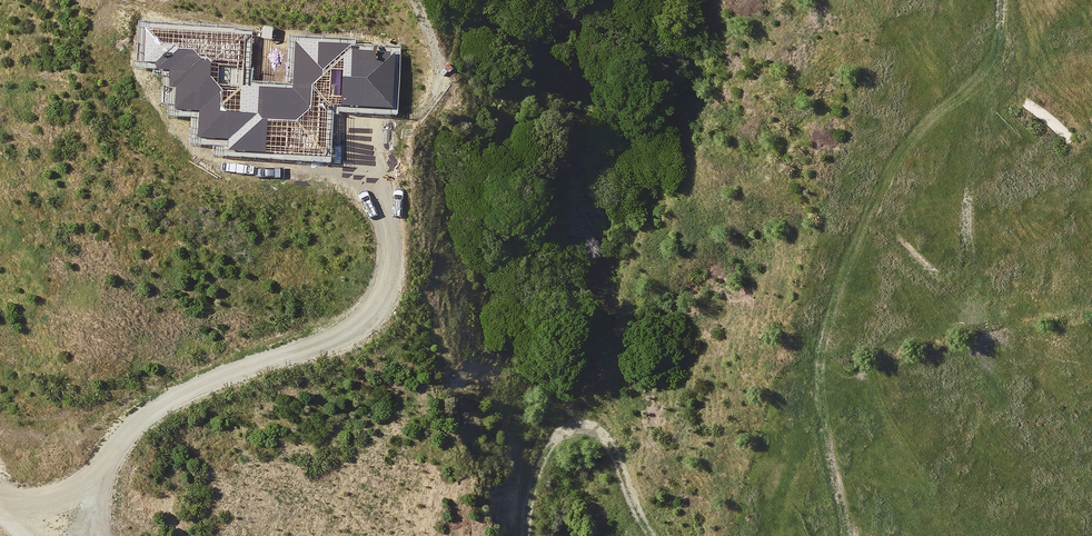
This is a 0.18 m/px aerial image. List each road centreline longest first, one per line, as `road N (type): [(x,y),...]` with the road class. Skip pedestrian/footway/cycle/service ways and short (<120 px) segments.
road 1 (track): [(994,0),(1001,33),(987,293),(1008,408),(1079,501),(1091,530)]
road 2 (unclassified): [(132,430),(157,426),(308,349),(382,326),(392,256),(376,80)]
road 3 (unclassified): [(0,439),(59,441),(132,430)]
road 4 (track): [(660,535),(628,439),(602,439)]
road 5 (unclassified): [(540,535),(567,463),(602,439)]

